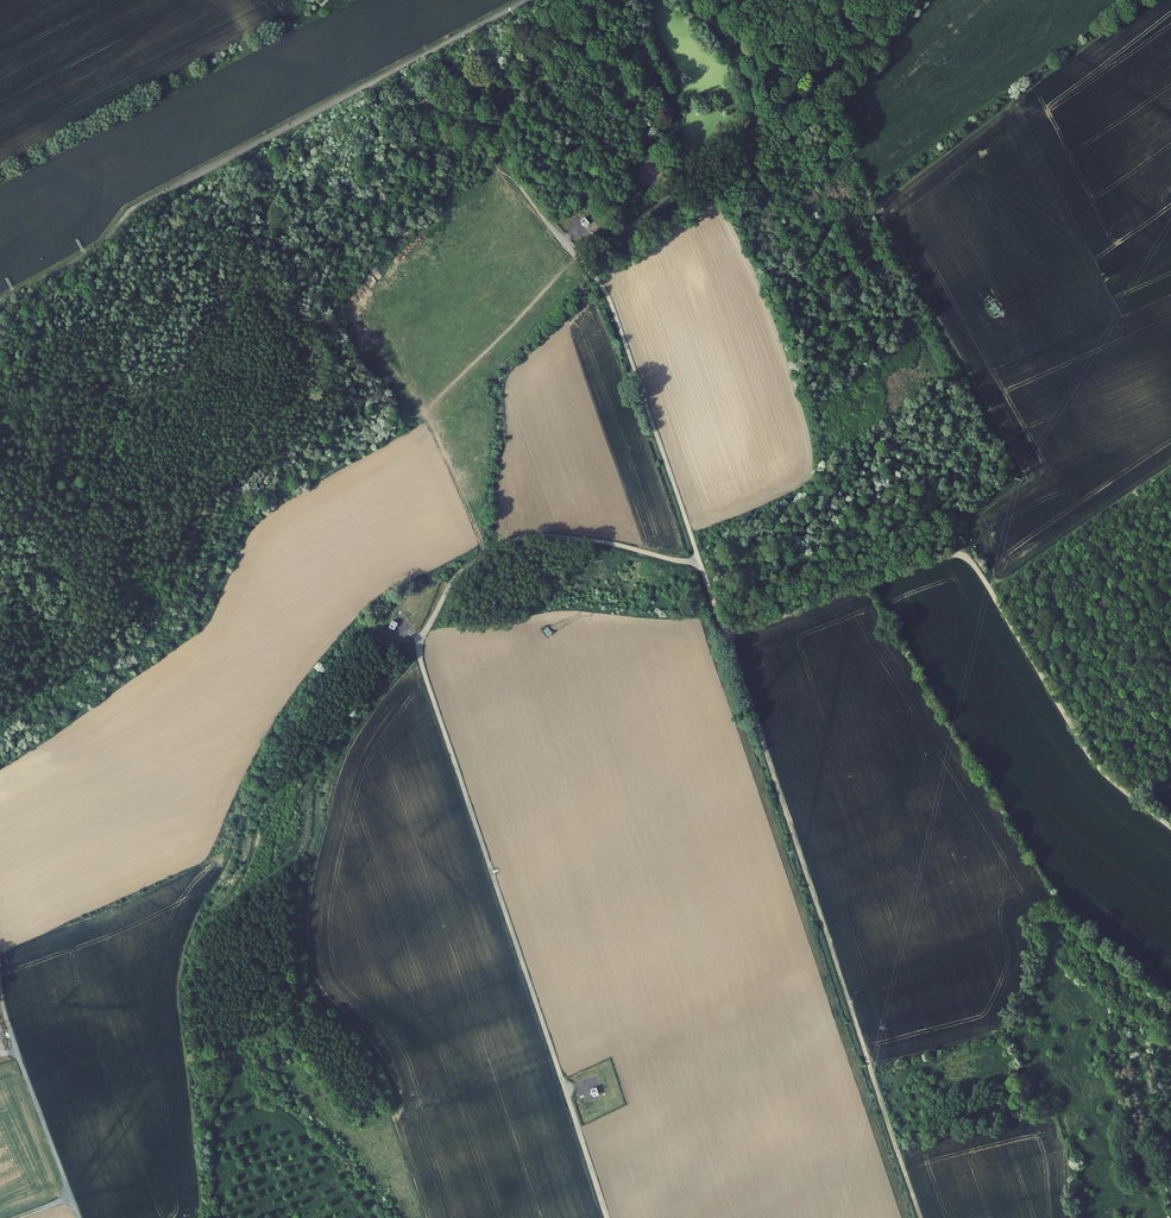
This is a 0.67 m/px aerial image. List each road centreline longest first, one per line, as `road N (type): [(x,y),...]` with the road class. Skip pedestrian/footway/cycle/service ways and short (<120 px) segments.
road 1 (unclassified): [(607,1217),(419,644),(456,577),(510,541),(549,537),(699,559)]
road 2 (unclassified): [(699,559),(720,621),(738,631),(946,555),(965,558),(1094,761),(1170,828)]
road 3 (track): [(922,1217),(725,628)]
road 4 (track): [(0,766),(201,621),(249,519),(265,506),(417,418)]
road 5 (unclassified): [(497,166),(607,295),(699,559)]
road 6 (track): [(78,1217),(0,997)]
road 7 (track): [(249,519),(256,485),(380,417),(417,418)]
road 8 (track): [(417,418),(486,553)]
road 9 (track): [(417,418),(346,310)]

